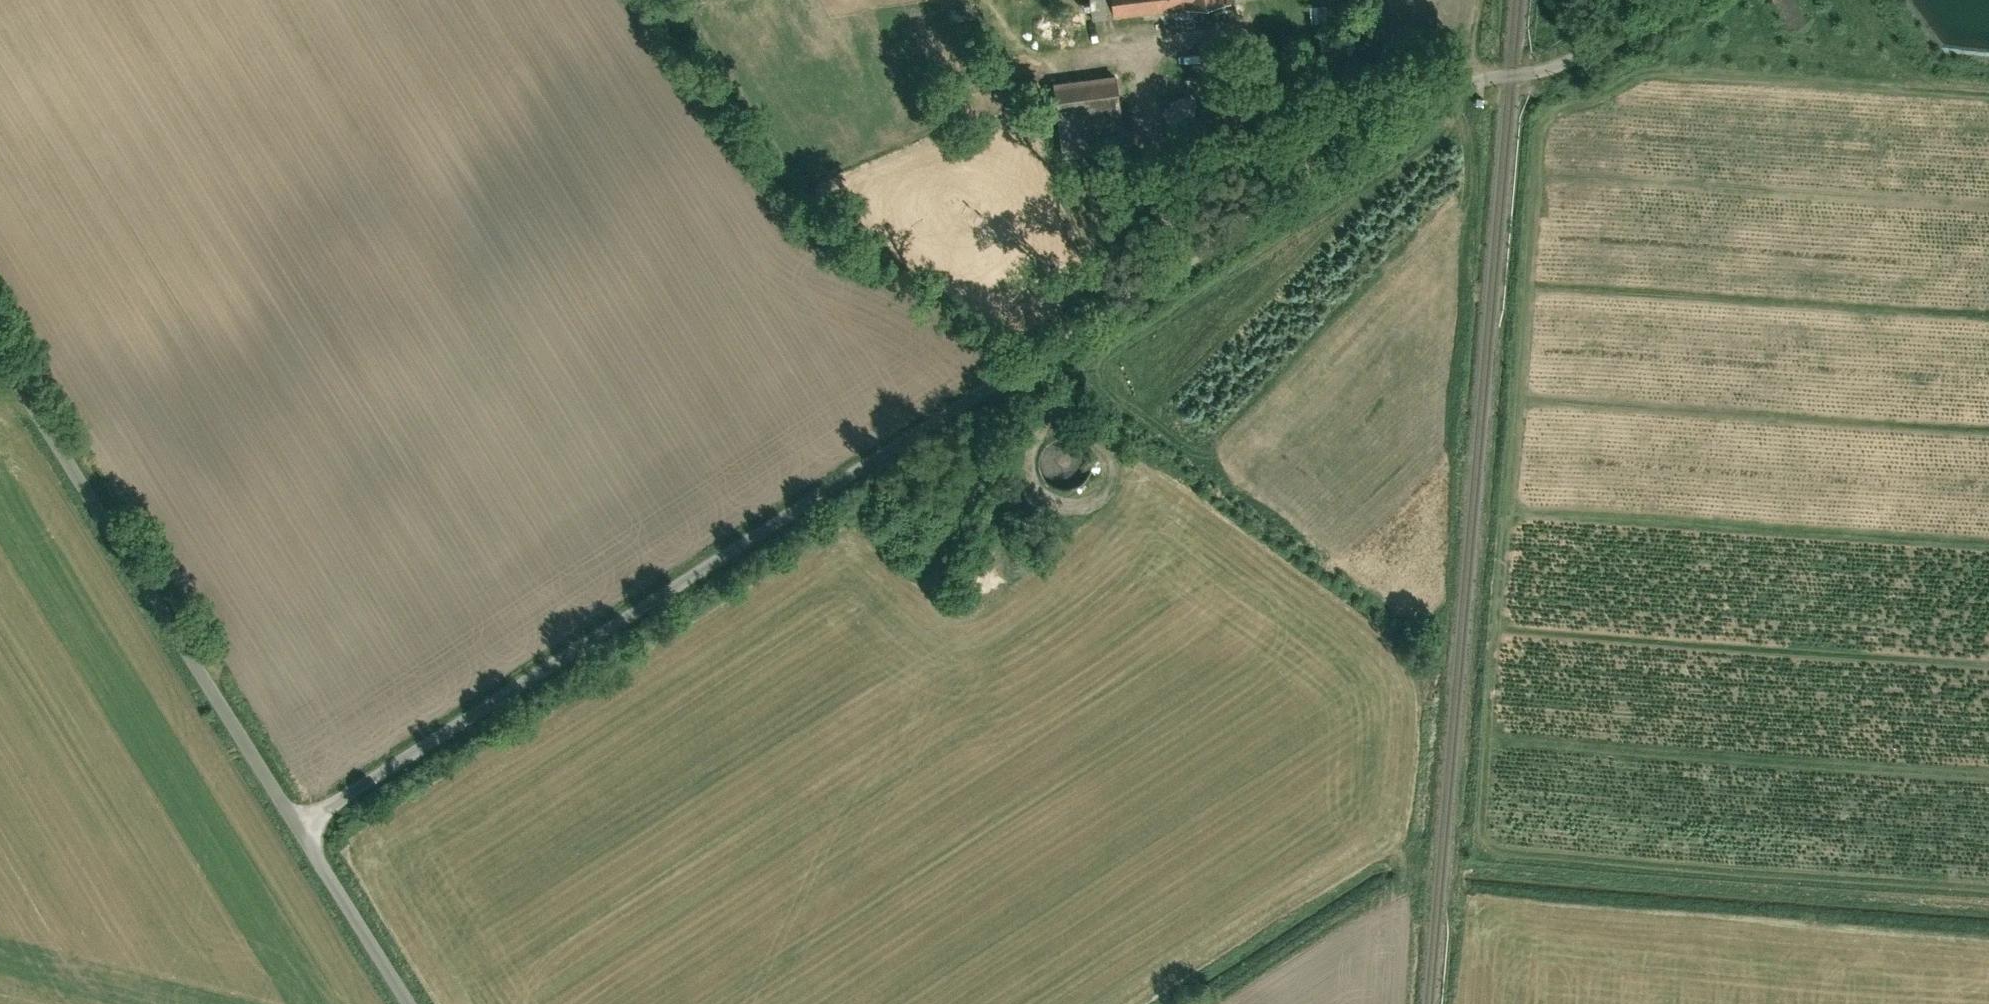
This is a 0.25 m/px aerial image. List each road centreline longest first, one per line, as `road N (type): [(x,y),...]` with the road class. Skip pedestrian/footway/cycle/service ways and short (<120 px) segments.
road 1 (unclassified): [(298,824),(1461,87),(1590,51),(1667,0)]
road 2 (unclassified): [(298,824),(0,349)]
road 3 (unclassified): [(411,1003),(298,824)]

